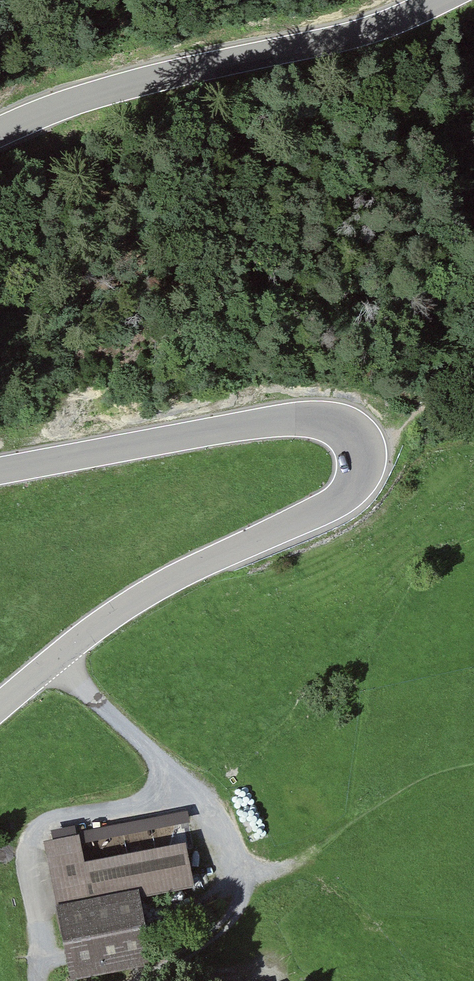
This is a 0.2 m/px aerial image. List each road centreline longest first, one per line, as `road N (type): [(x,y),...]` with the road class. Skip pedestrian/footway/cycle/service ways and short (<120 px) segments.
road 1 (tertiary): [(0,706),(141,595),(333,509),(355,486),(364,459),(355,435),(333,421),(298,417),(0,469)]
road 2 (tertiary): [(0,128),(126,81),(331,41),(447,0)]
road 3 (track): [(54,660),(224,828),(234,868),(231,921),(149,980)]
road 4 (track): [(36,980),(41,956),(27,850),(50,812),(181,785)]

